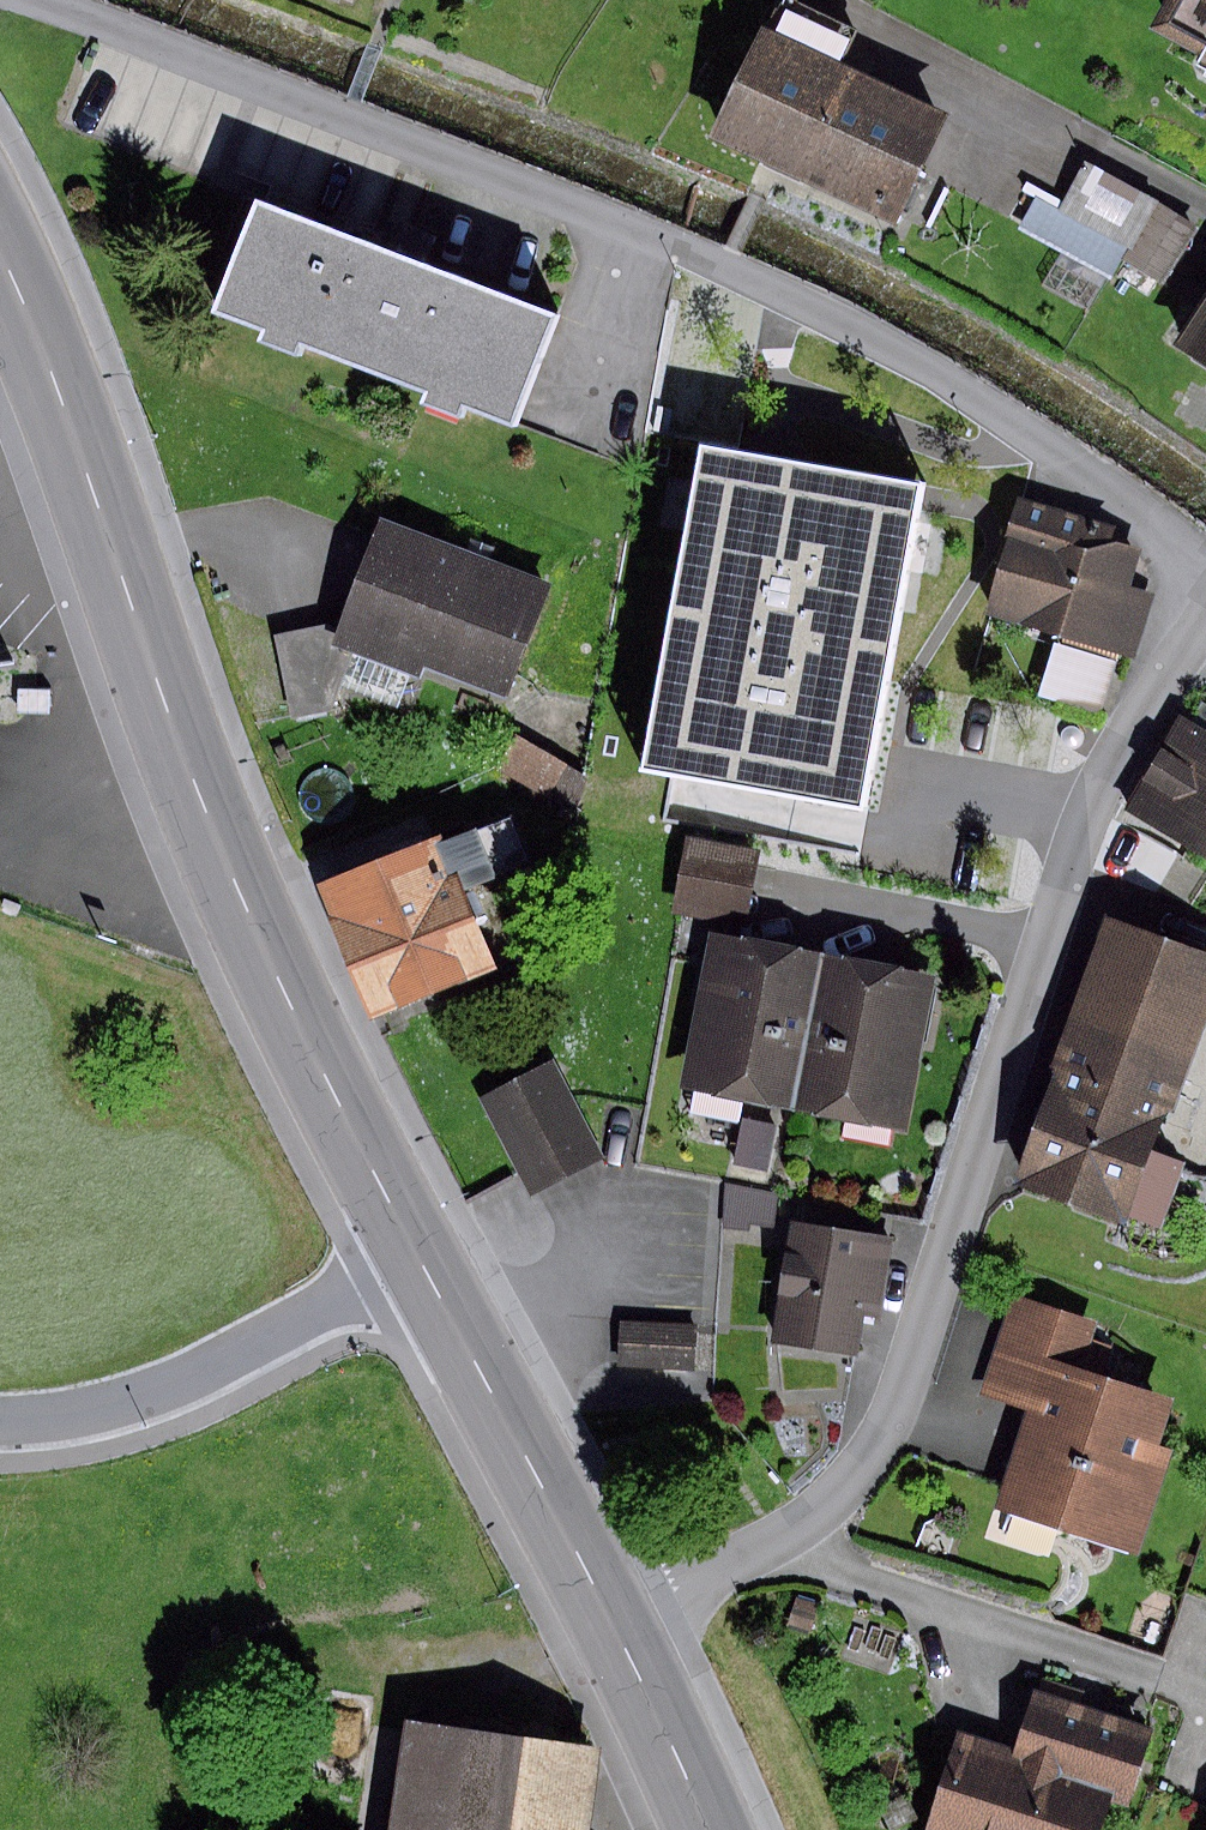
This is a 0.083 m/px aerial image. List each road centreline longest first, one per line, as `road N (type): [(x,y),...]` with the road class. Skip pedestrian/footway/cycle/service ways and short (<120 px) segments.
road 1 (residential): [(1205,610),(1138,515),(991,402),(883,338),(367,115),(42,0)]
road 2 (residential): [(630,1621),(798,1536),(854,1480),(901,1411),(1072,865),(1130,732),(1205,622)]
road 3 (primary): [(0,254),(206,807),(298,1010),(430,1253)]
road 4 (residential): [(0,1420),(88,1414),(147,1398),(430,1253)]
road 5 (primary): [(430,1253),(630,1621)]
road 6 (primary): [(630,1621),(725,1829)]

